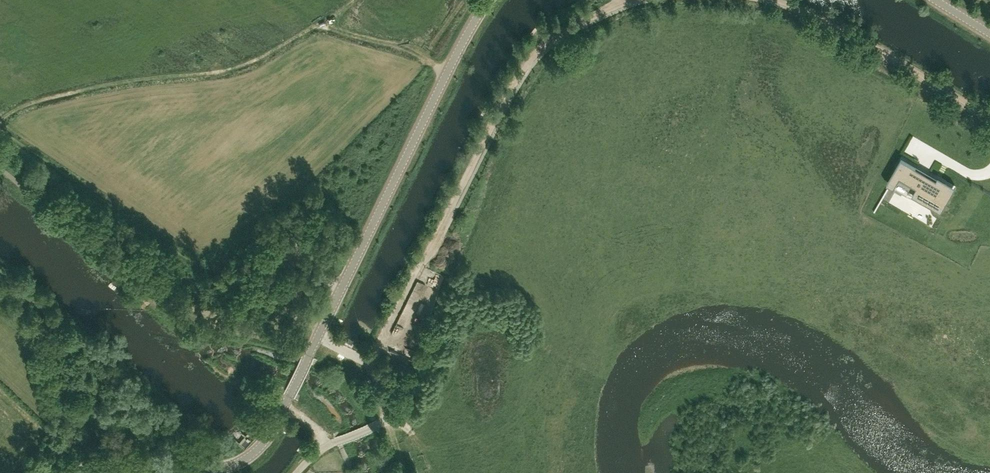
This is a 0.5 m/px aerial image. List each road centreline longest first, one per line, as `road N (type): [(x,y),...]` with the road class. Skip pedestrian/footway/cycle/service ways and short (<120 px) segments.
road 1 (unclassified): [(85,472),(126,465),(222,468),(262,444),(488,0)]
road 2 (track): [(628,0),(553,38),(530,59),(417,269)]
road 3 (track): [(989,118),(877,47),(777,0)]
road 4 (track): [(85,472),(54,335),(33,302),(0,277)]

